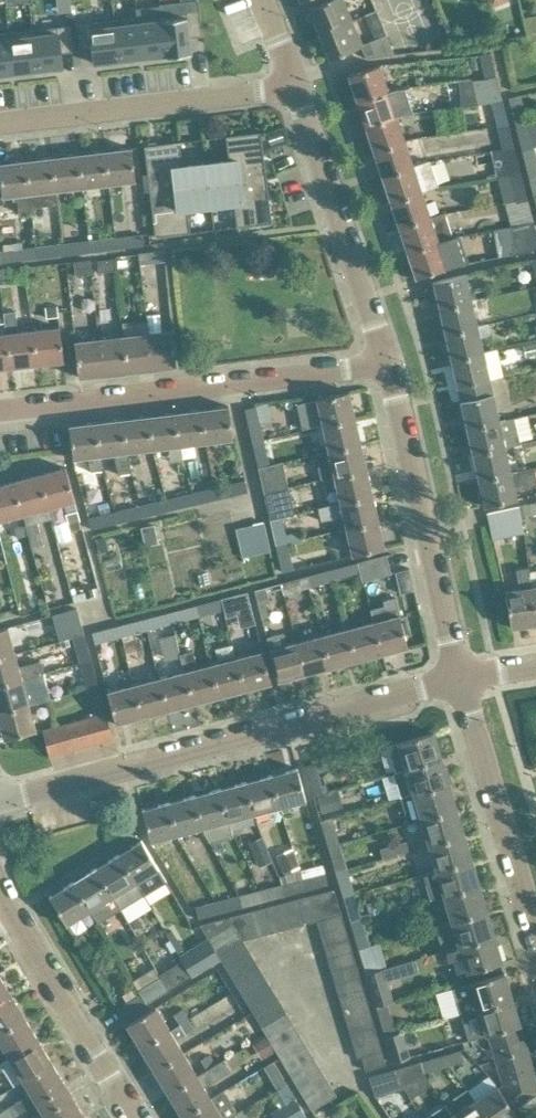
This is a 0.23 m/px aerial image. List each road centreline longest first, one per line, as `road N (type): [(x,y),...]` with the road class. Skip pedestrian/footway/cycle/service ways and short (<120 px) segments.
road 1 (residential): [(0,805),(460,682)]
road 2 (residential): [(0,410),(388,363)]
road 3 (residential): [(460,682),(388,363)]
road 4 (residential): [(0,121),(296,88)]
road 5 (residential): [(388,363),(296,88)]
road 6 (residential): [(460,682),(535,938)]
road 7 (residential): [(138,1117),(0,890)]

